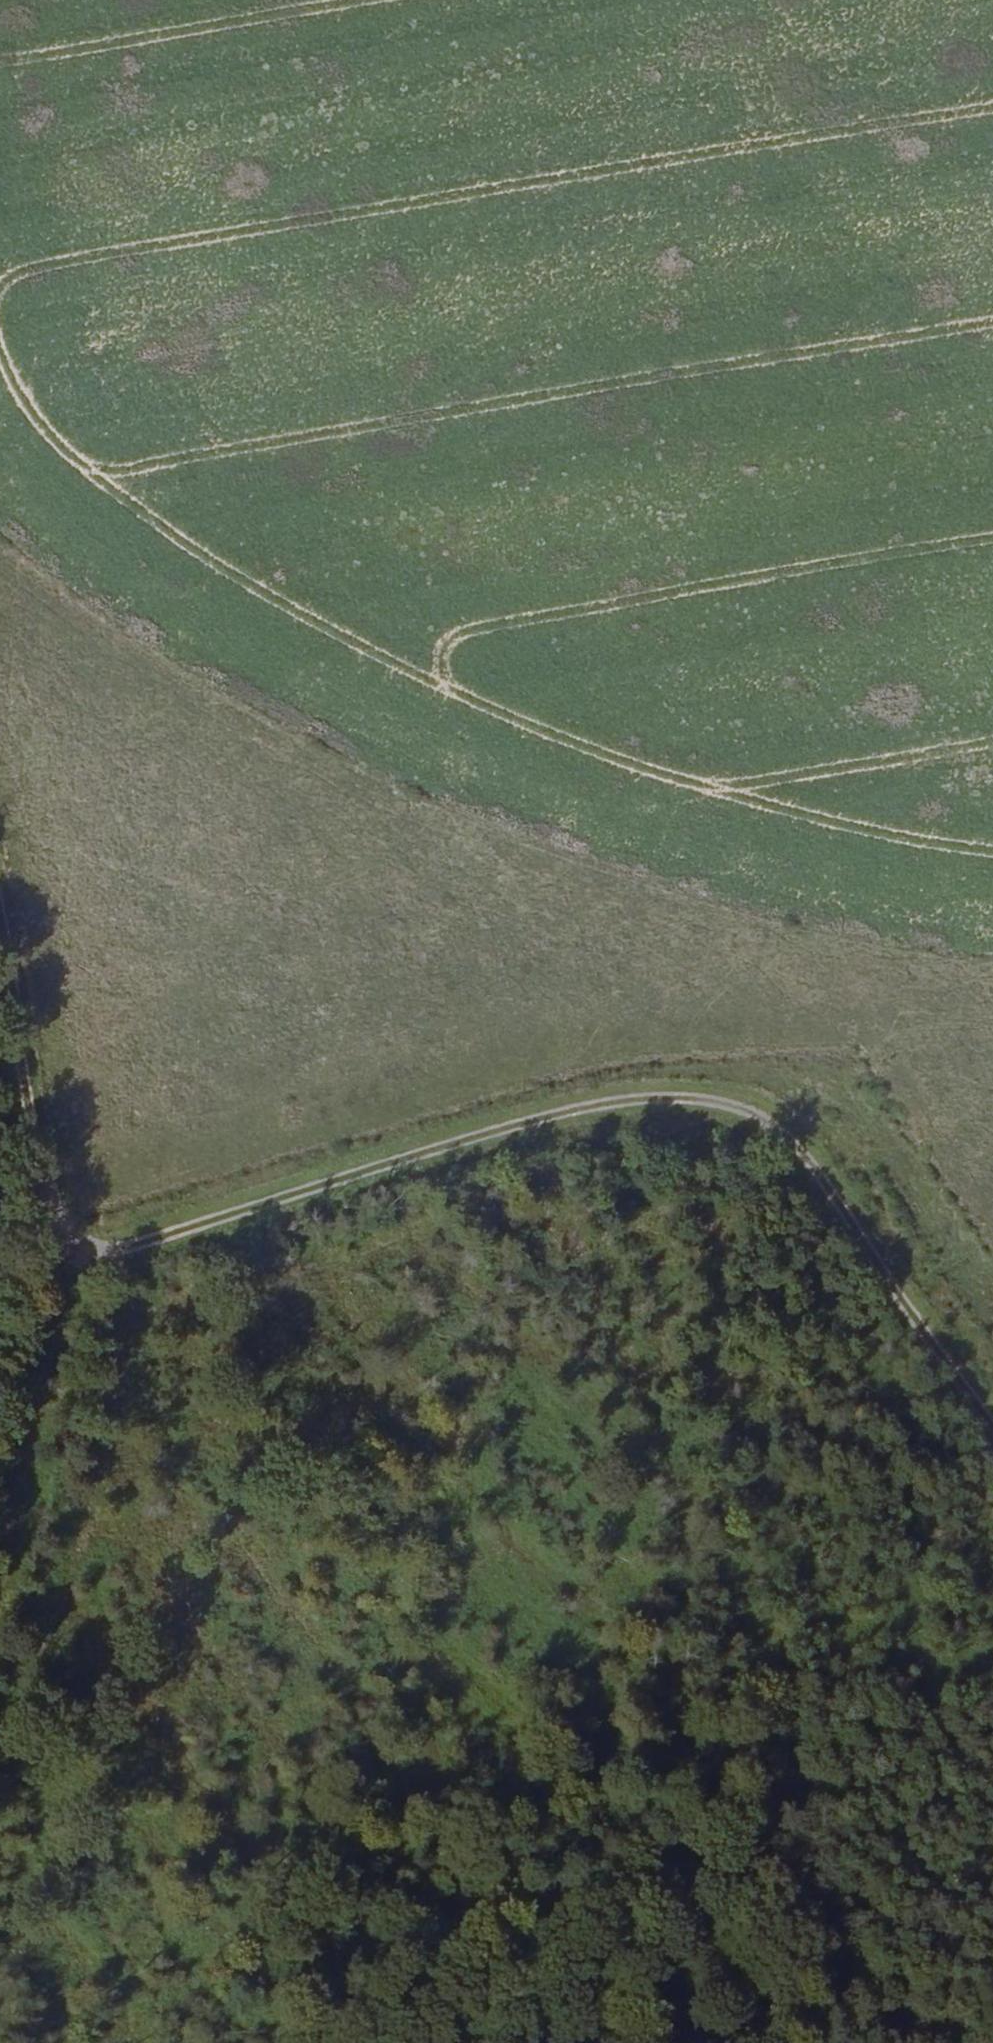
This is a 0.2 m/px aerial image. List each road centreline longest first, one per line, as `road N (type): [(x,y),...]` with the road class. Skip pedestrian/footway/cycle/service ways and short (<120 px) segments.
road 1 (track): [(93,1237),(650,1084),(739,1082),(809,1087),(858,1107),(992,1286)]
road 2 (track): [(93,1237),(24,1551),(0,1613)]
road 3 (track): [(0,892),(55,1182),(71,1232),(93,1237)]

